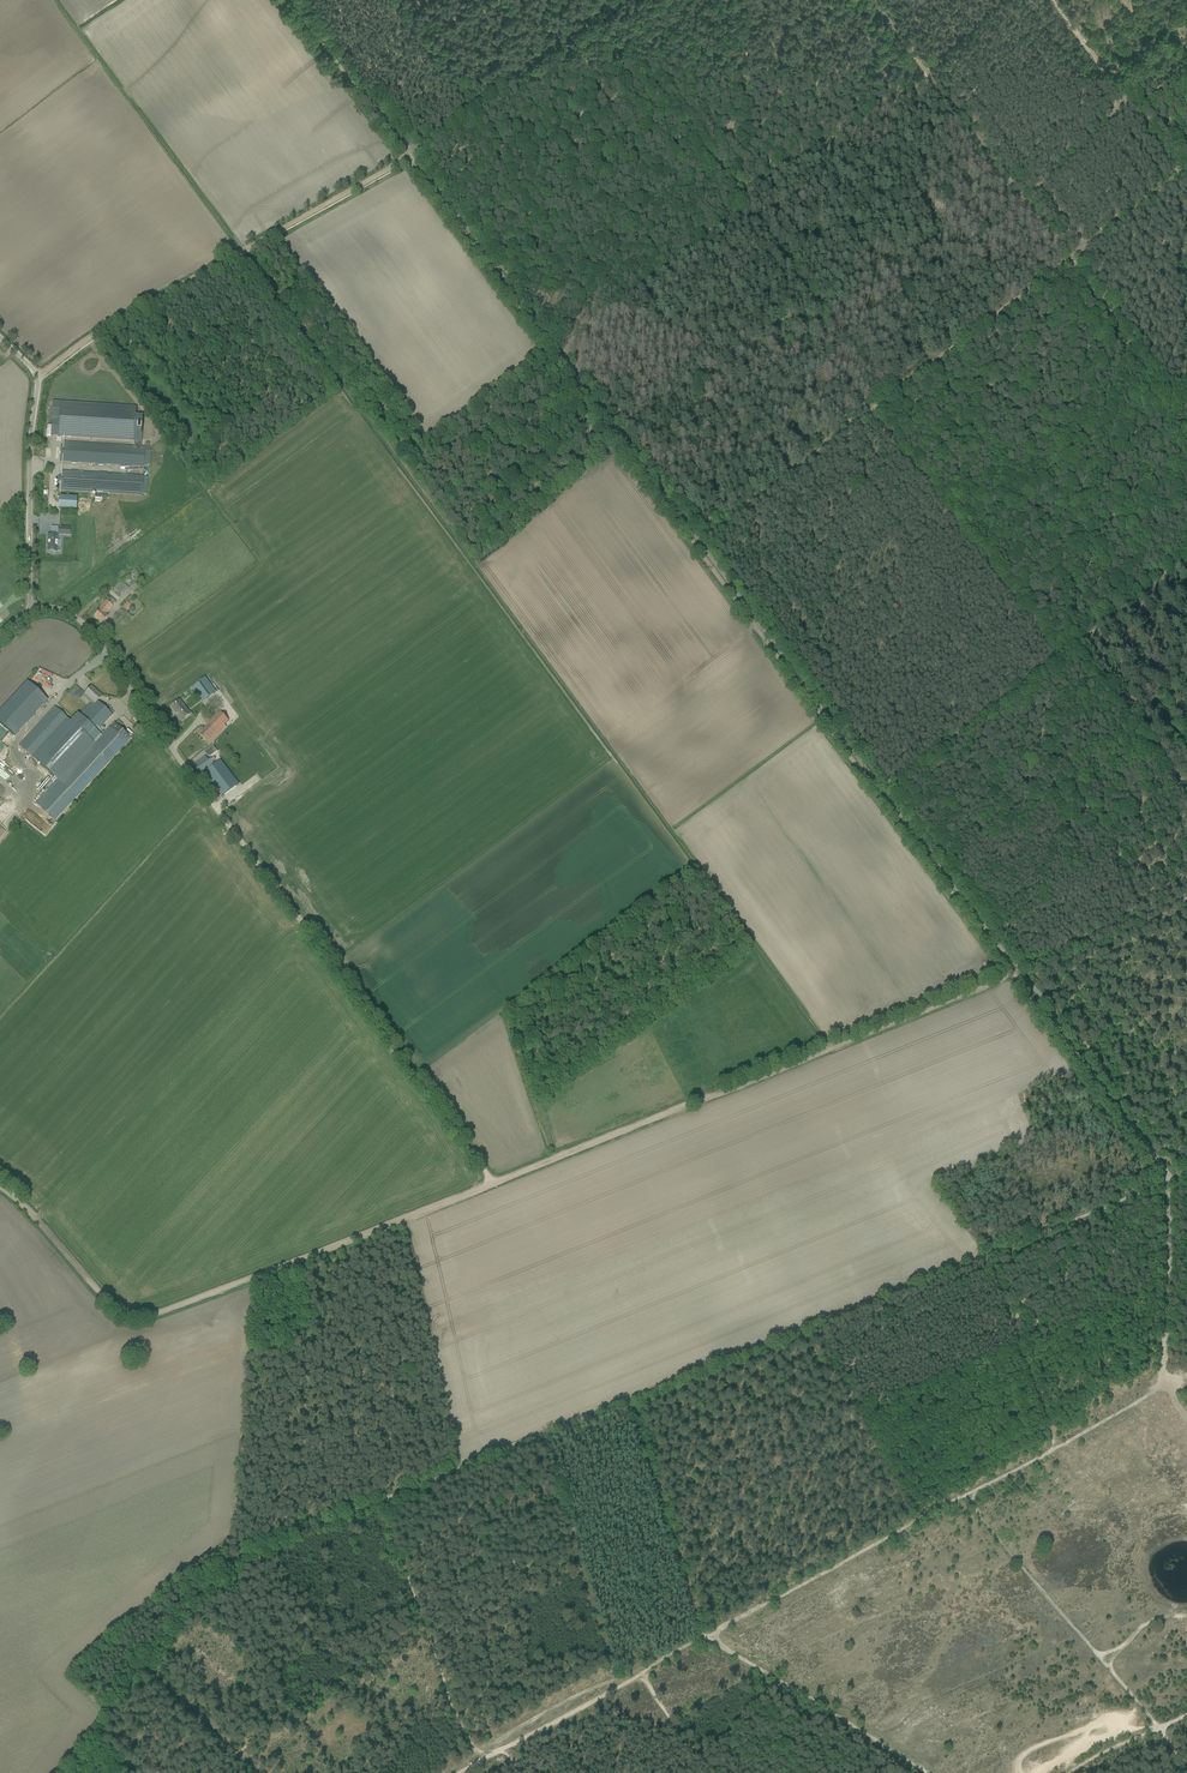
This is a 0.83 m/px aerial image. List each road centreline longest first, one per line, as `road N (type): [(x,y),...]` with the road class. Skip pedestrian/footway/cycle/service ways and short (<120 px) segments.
road 1 (track): [(290,0),(1168,1183)]
road 2 (track): [(1168,1183),(381,1501)]
road 3 (track): [(927,485),(873,410),(884,401),(741,200),(933,67)]
road 4 (track): [(493,1184),(132,1317),(114,1311),(0,1187)]
road 5 (track): [(1018,970),(493,1184)]
road 6 (track): [(422,1627),(475,1762),(809,1581)]
road 7 (track): [(188,771),(493,1184)]
road 8 (track): [(411,154),(98,332),(36,376)]
road 9 (track): [(1168,1183),(1165,1383),(975,1490)]
road 10 (track): [(933,67),(1165,388)]
road 11 (track): [(961,534),(1053,656),(1066,647),(1082,654),(1186,796)]
road 12 (track): [(745,206),(735,214),(705,200),(627,198),(590,174),(527,161),(497,143),(467,107)]
road 13 (track): [(975,1490),(978,1510),(1159,1729)]
road 14 (track): [(381,1501),(226,1562),(143,1666)]
road 15 (unclassified): [(31,613),(37,383),(0,339)]
road 16 (track): [(929,1772),(707,1636)]
road 17 (track): [(1165,388),(961,534)]
road 18 (track): [(597,9),(741,200)]
road 19 (unclassified): [(188,771),(89,629),(60,613),(31,613)]
road 20 (track): [(983,1257),(1055,1448)]
road 21 (track): [(975,1490),(809,1581)]
road 22 (track): [(611,0),(462,111)]
road 23 (track): [(1018,970),(1186,894)]
road 24 (track): [(422,1627),(273,1729)]
road 25 (track): [(1066,647),(1186,557)]
road 26 (track): [(381,1501),(422,1627)]
road 27 (track): [(239,1755),(143,1666)]

